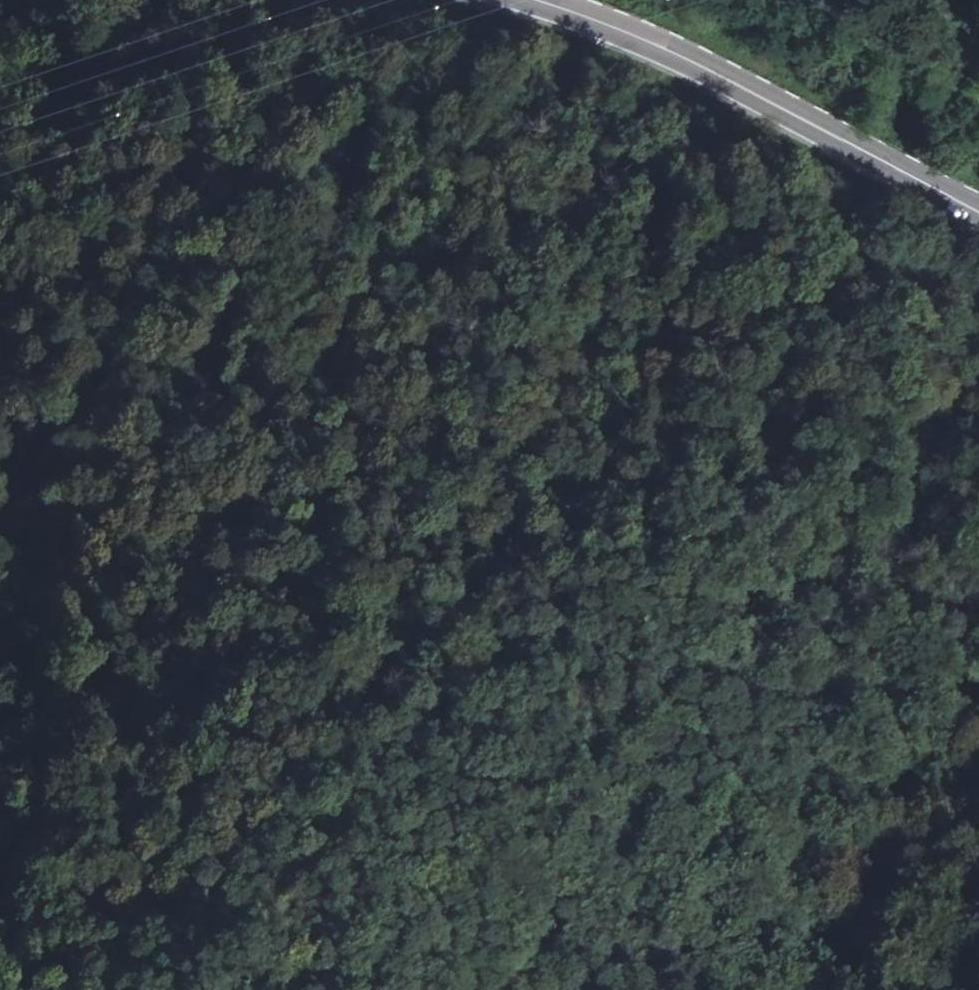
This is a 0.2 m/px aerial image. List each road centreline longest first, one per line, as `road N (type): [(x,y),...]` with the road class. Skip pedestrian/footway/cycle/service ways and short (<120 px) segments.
road 1 (secondary): [(540,0),(669,53),(978,214)]

